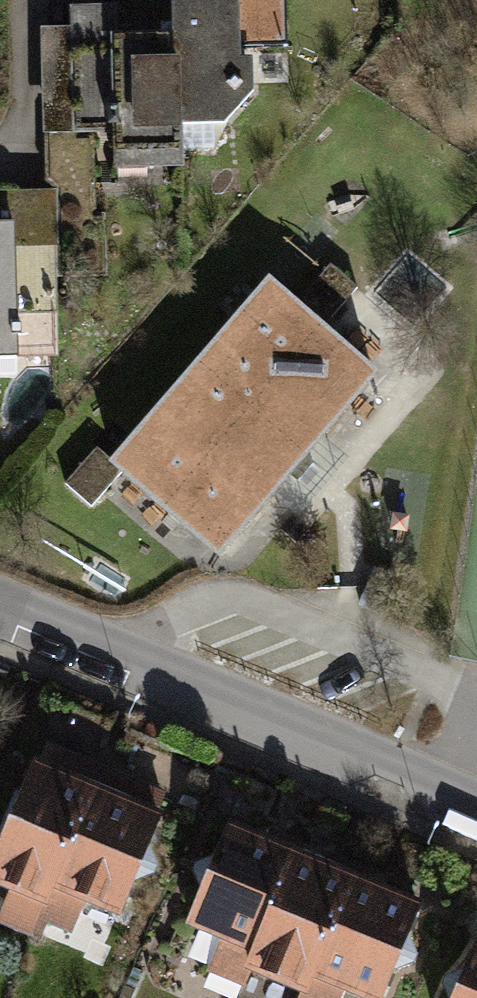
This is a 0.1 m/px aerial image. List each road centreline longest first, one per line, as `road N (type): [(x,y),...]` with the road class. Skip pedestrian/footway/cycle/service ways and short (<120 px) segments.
road 1 (residential): [(476,812),(0,607)]

